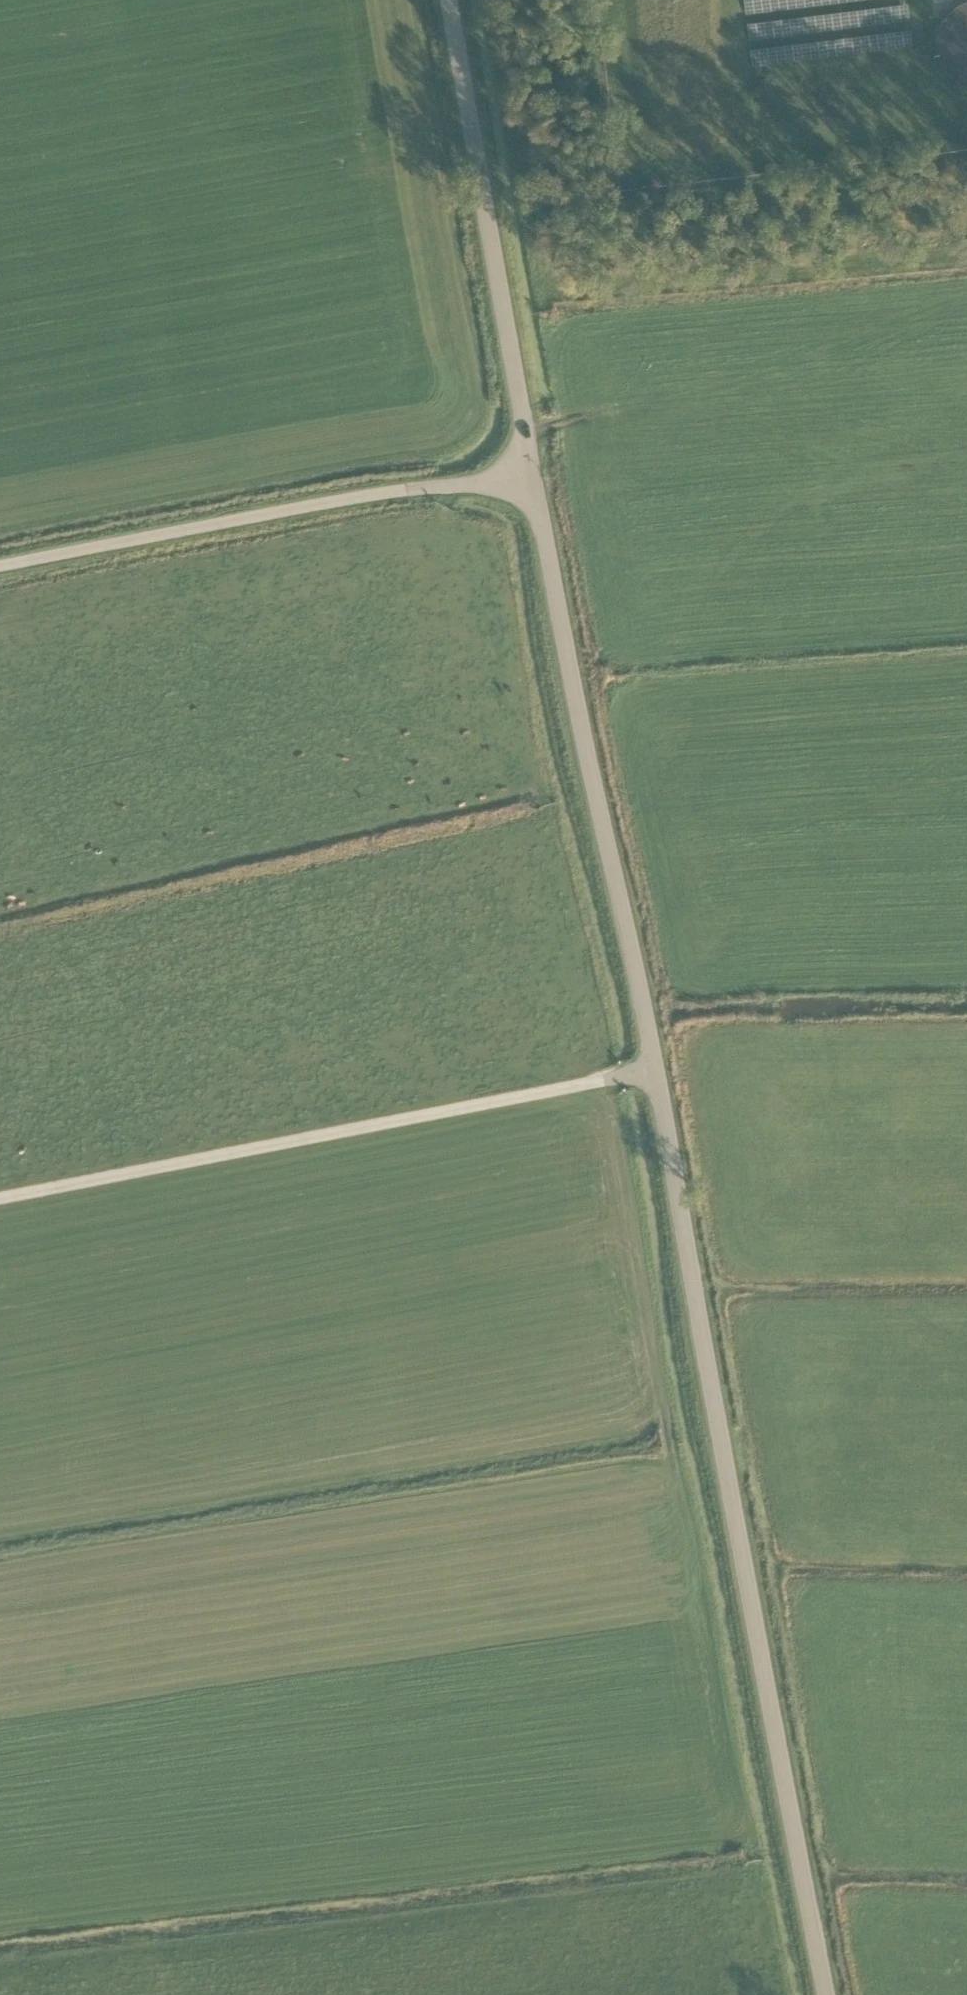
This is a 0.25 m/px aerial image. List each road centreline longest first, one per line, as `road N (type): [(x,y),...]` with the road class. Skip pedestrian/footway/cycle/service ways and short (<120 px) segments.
road 1 (unclassified): [(827,1994),(656,1071),(531,472)]
road 2 (unclassified): [(0,565),(382,491),(531,472)]
road 3 (unclassified): [(531,472),(449,0)]

